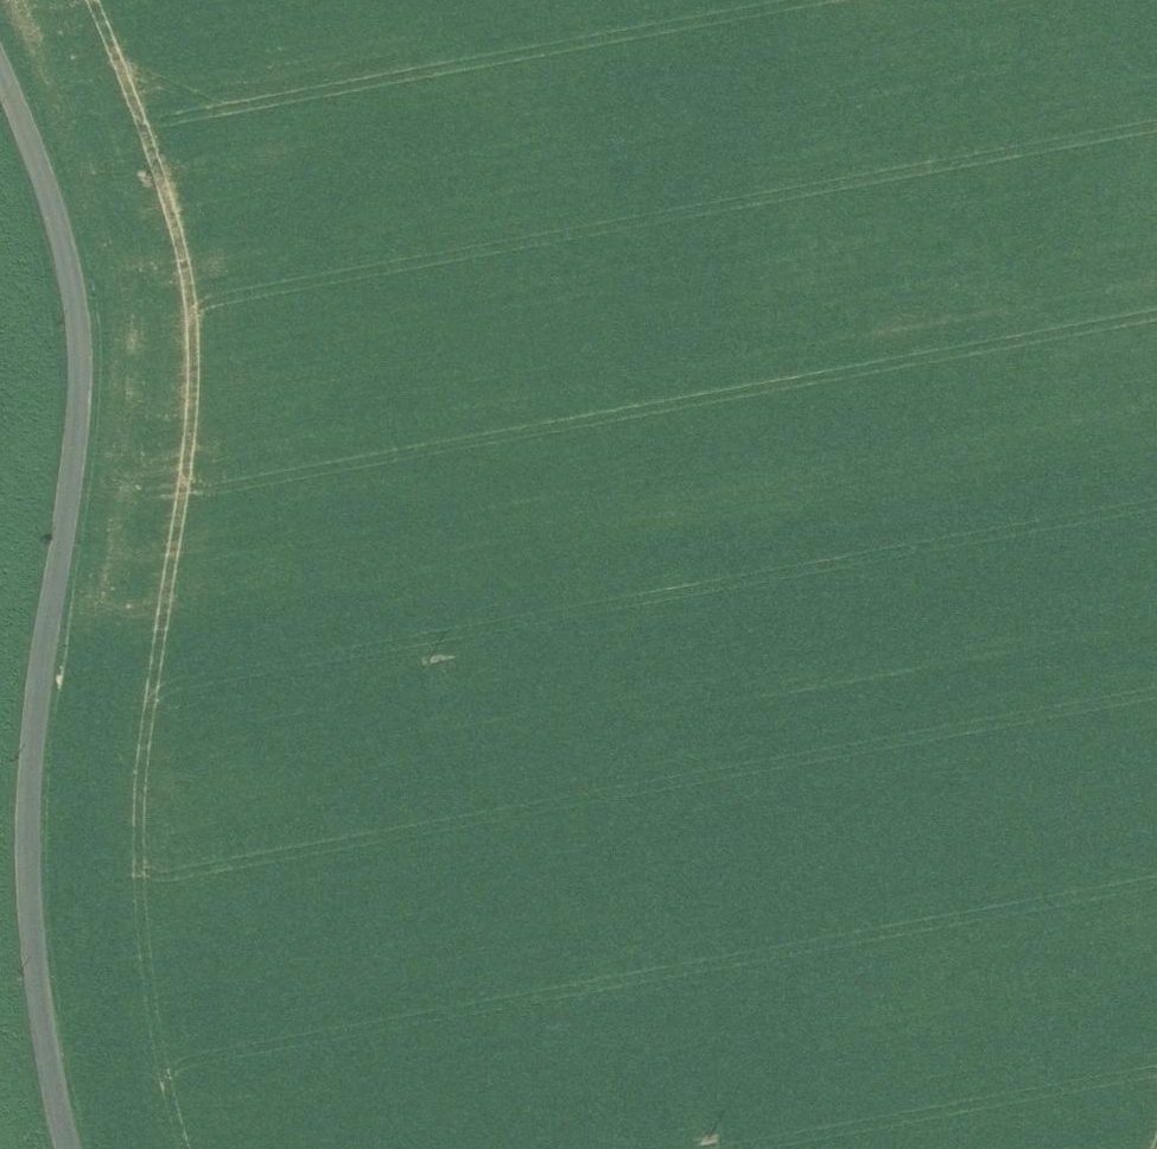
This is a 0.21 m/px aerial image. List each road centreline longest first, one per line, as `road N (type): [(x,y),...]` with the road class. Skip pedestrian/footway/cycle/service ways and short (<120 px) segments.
road 1 (tertiary): [(69,1148),(38,978),(28,843),(33,701),(77,422),(73,292),(49,196),(0,72)]

